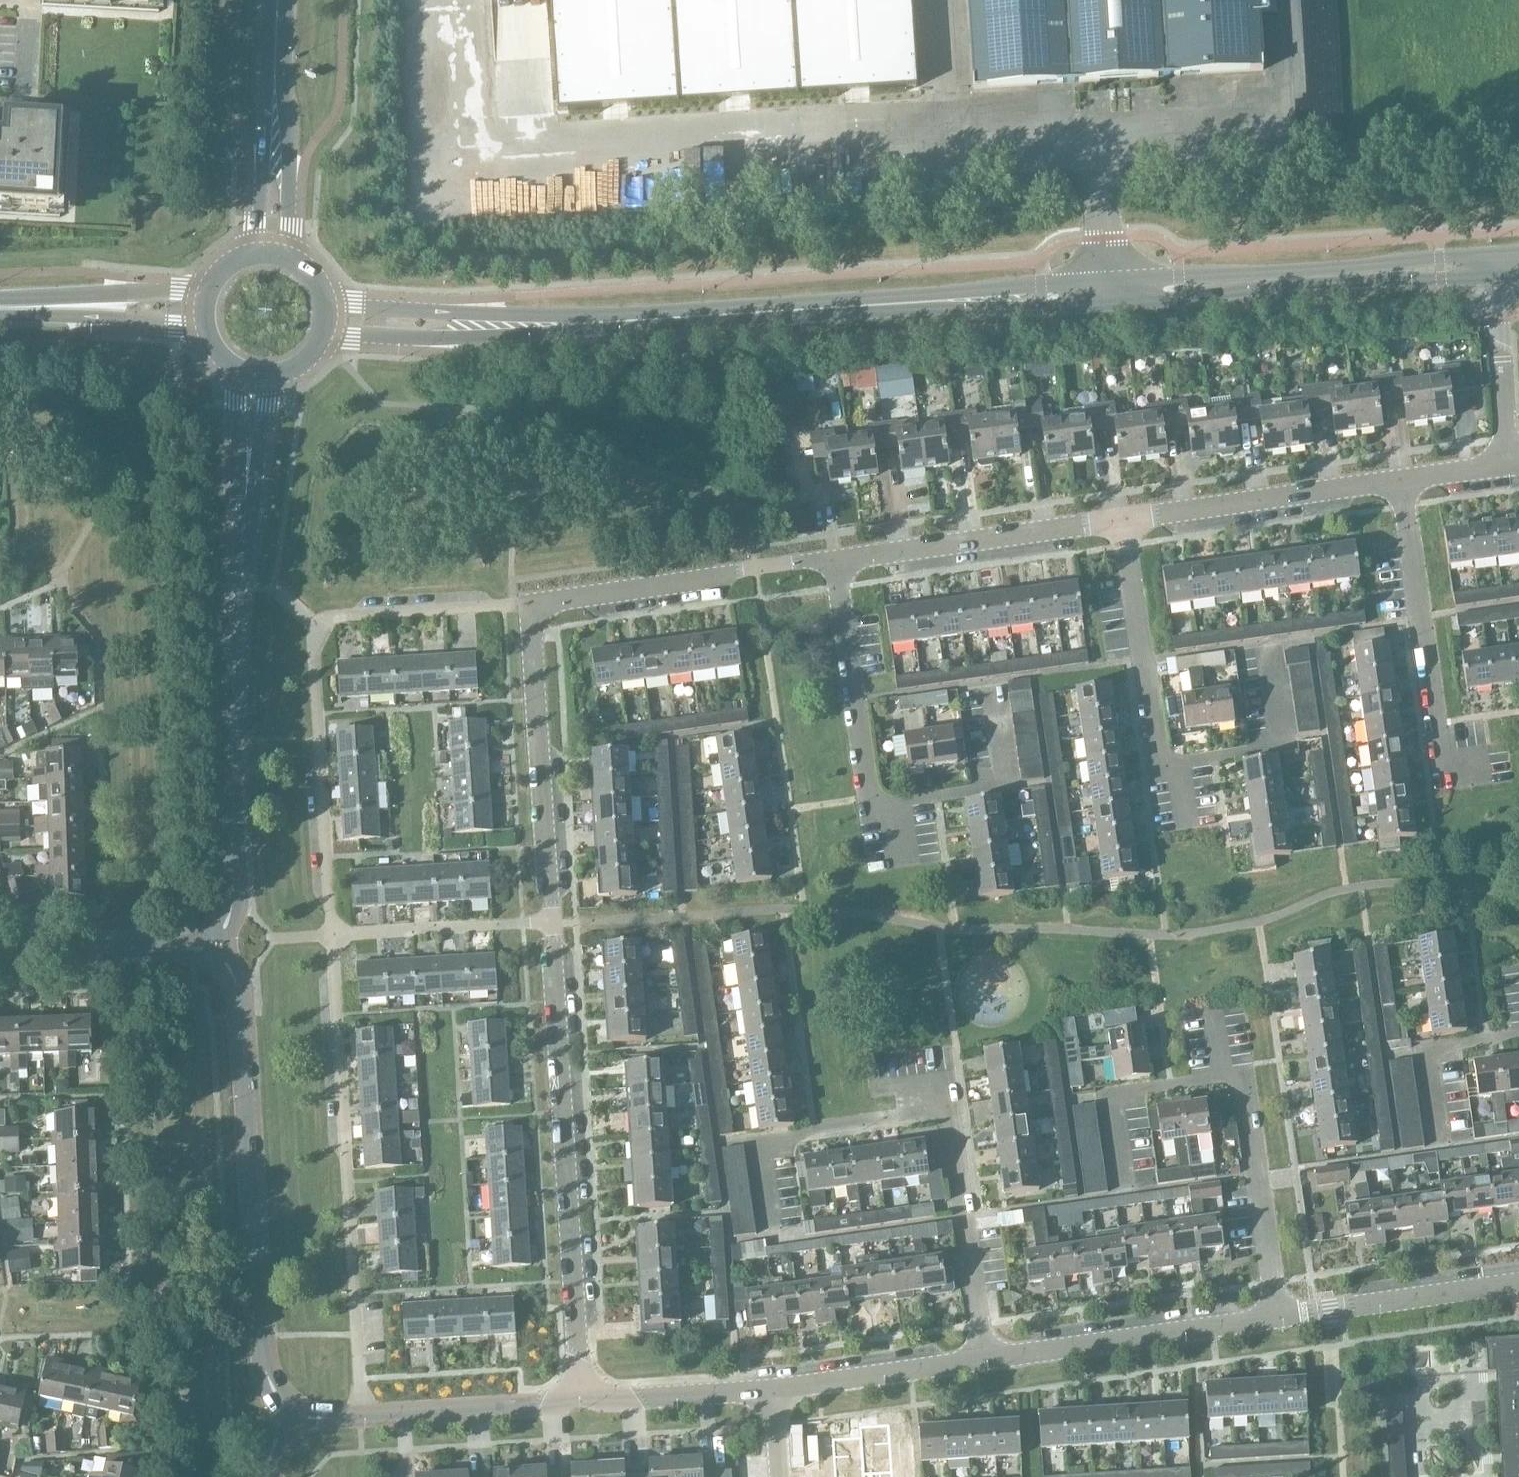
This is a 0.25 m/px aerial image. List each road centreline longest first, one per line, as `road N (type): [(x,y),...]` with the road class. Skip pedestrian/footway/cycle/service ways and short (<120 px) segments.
road 1 (tertiary): [(324,324),(587,324),(1494,266)]
road 2 (residential): [(362,1416),(315,632),(334,616),(516,605),(536,617)]
road 3 (residential): [(583,1394),(536,617)]
road 4 (residential): [(219,949),(234,889),(239,589),(256,375)]
road 5 (residential): [(286,1419),(265,1370),(238,984),(219,949)]
road 6 (residential): [(984,1360),(948,1116),(915,1083),(879,1088)]
road 7 (residential): [(1478,767),(1443,768),(1400,478)]
road 8 (residential): [(835,557),(867,791),(899,820),(905,864)]
road 9 (residential): [(536,617),(564,598),(835,557)]
road 10 (residential): [(1186,818),(1183,776),(1157,746),(1127,523)]
road 11 (residential): [(984,1360),(1278,1318)]
road 12 (residential): [(835,557),(1127,523)]
road 13 (residential): [(1127,523),(1400,478)]
road 14 (tertiary): [(270,256),(279,0)]
road 15 (residential): [(1278,1318),(1248,1095),(1225,1074)]
road 16 (residential): [(1278,1318),(1518,1282)]
road 17 (residential): [(362,1416),(531,1406),(583,1394)]
road 18 (residential): [(772,1389),(984,1360)]
road 19 (tertiary): [(205,306),(0,309)]
road 20 (unclassified): [(1509,464),(1494,266)]
road 21 (residential): [(1123,1180),(1113,1111),(1120,1095),(1225,1074)]
road 22 (residential): [(583,1394),(772,1389)]
road 23 (residential): [(162,951),(0,956)]

